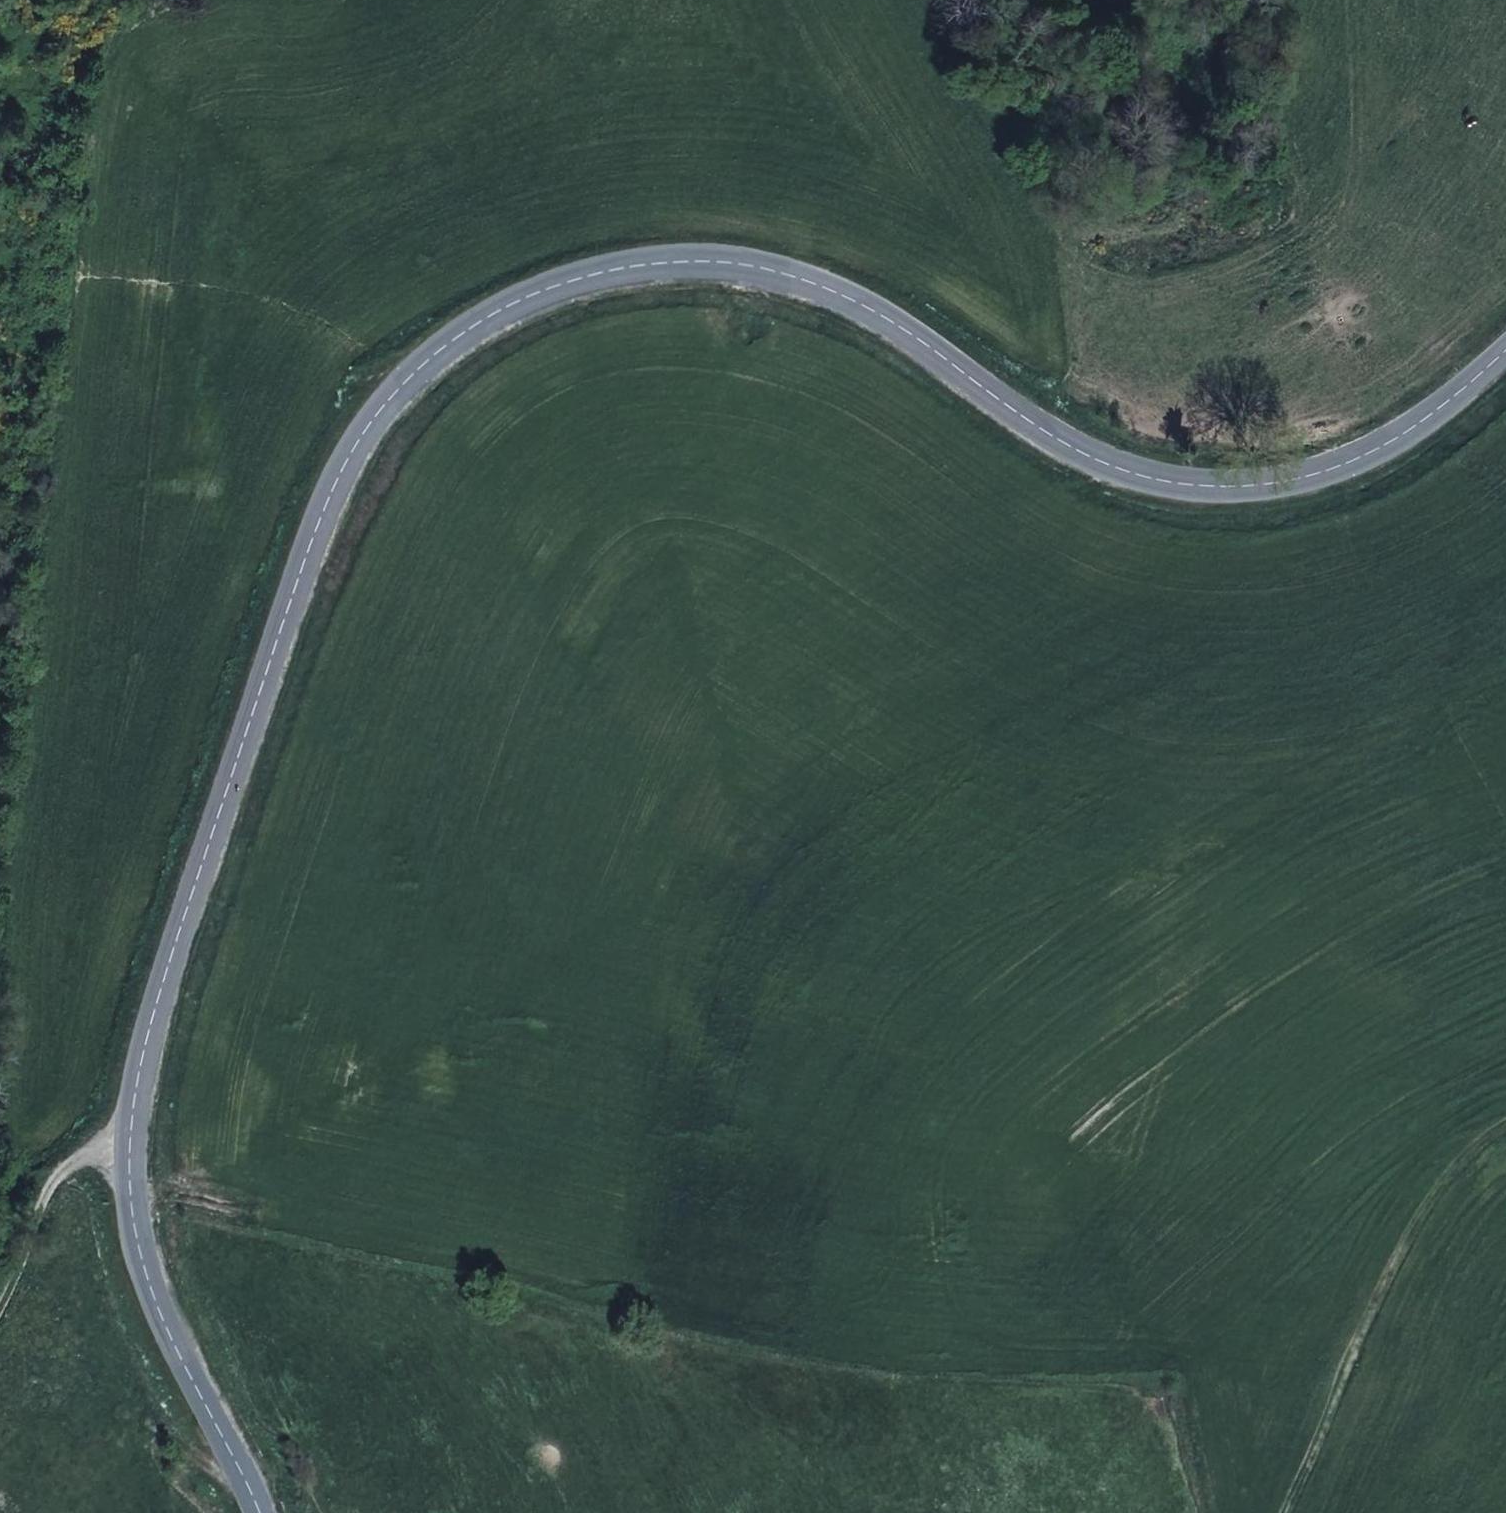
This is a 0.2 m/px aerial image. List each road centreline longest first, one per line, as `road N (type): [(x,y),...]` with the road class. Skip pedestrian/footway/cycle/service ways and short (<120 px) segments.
road 1 (secondary): [(1505,350),(1388,444),(1303,477),(1213,484),(1132,471),(1056,437),(889,318),(804,276),(715,260),(626,266),(538,291),(458,334),(401,385),(362,433),(321,511),(149,1026),(133,1112),(130,1198),(142,1267),(259,1512)]
road 2 (track): [(1505,1133),(1476,1153),(1402,1253),(1290,1512)]

